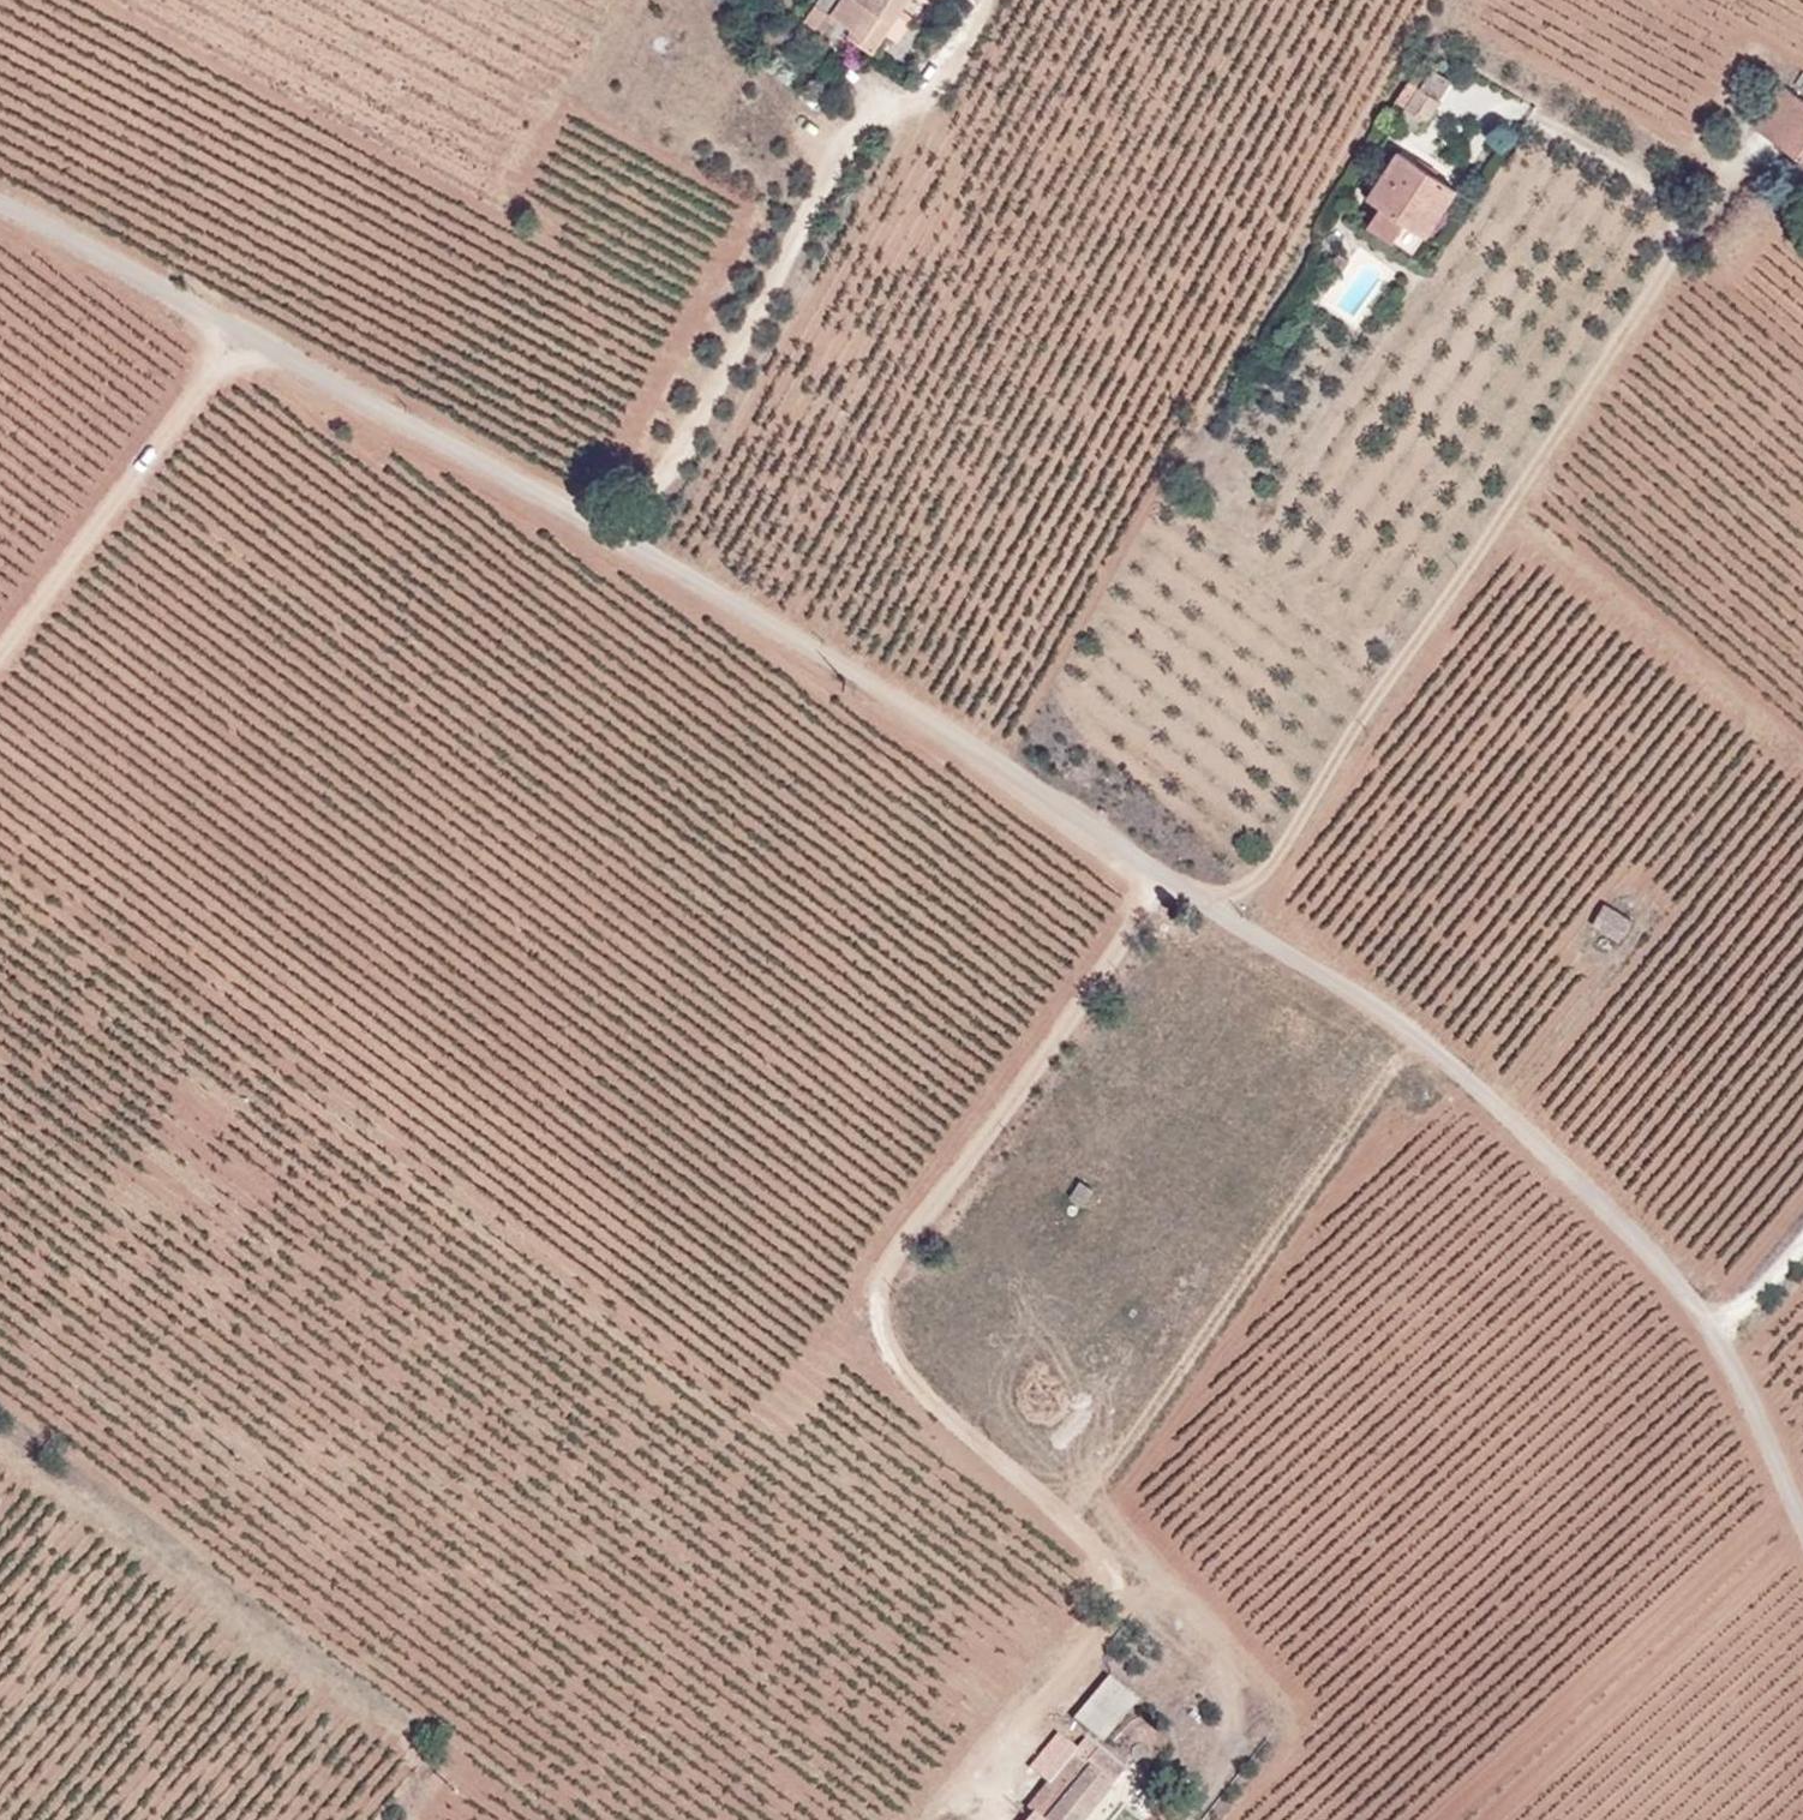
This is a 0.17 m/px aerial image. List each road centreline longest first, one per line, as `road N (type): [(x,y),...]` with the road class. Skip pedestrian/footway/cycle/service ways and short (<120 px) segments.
road 1 (unclassified): [(1802,1510),(1721,1326),(1598,1183),(1441,1047),(1184,896),(802,632),(0,203)]

